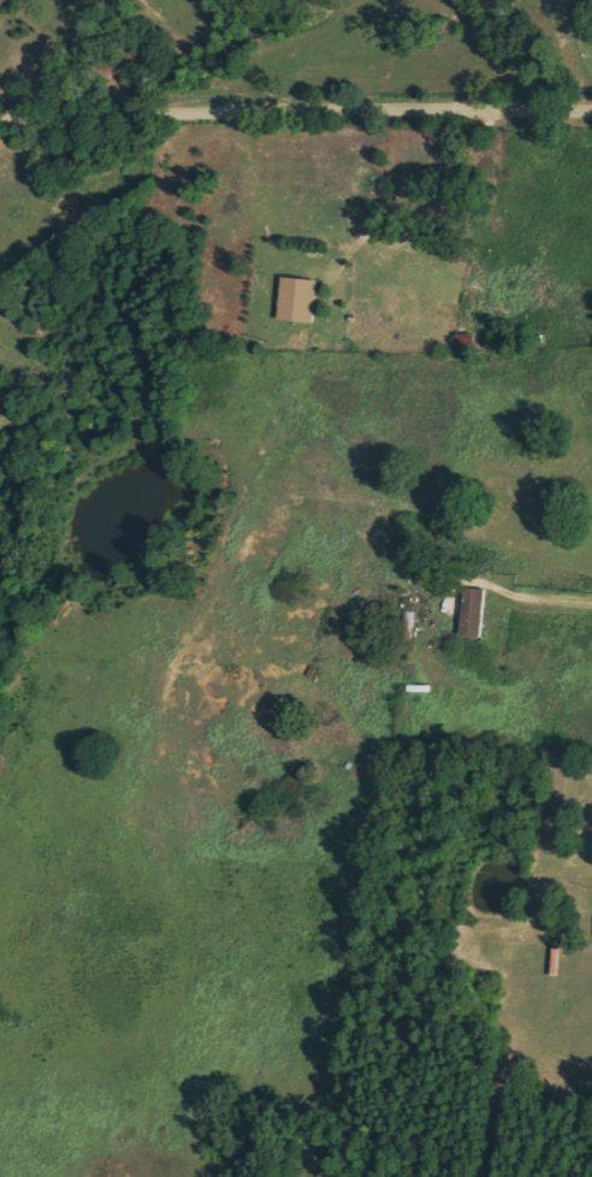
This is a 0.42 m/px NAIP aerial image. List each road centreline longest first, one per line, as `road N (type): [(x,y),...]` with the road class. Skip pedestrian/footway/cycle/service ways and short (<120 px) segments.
road 1 (residential): [(591,110),(0,120)]

